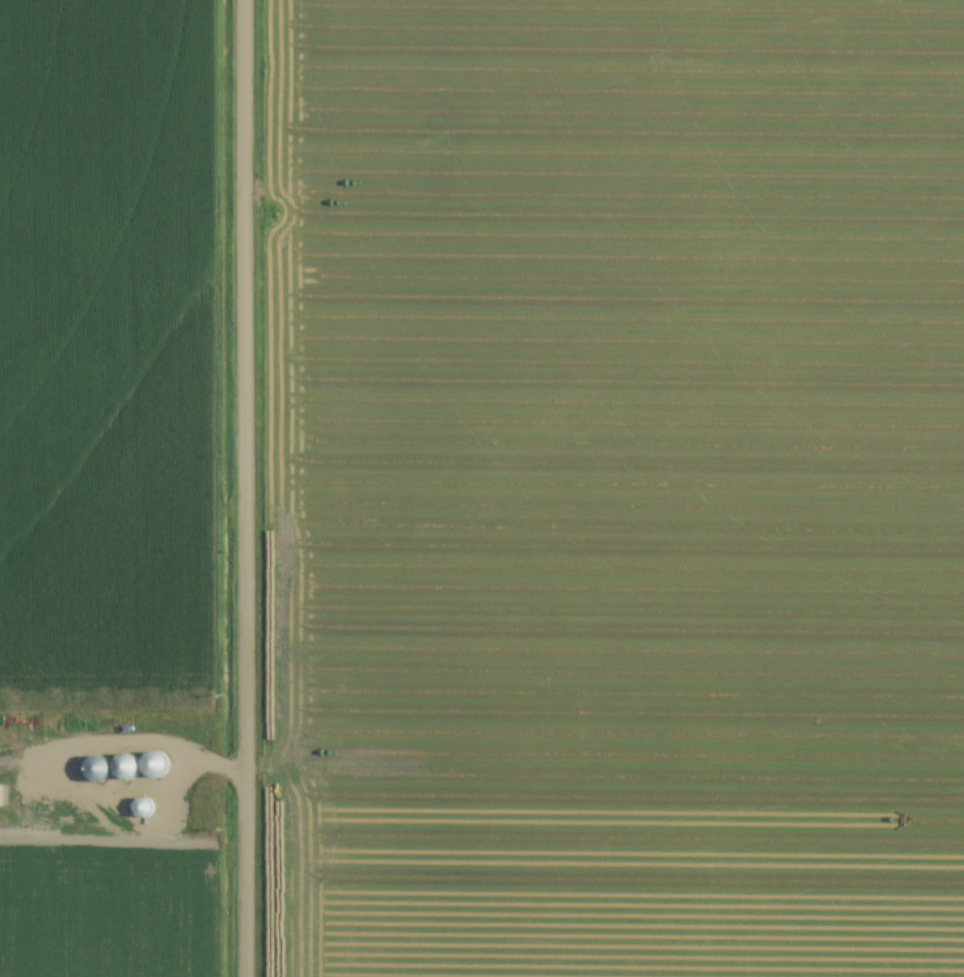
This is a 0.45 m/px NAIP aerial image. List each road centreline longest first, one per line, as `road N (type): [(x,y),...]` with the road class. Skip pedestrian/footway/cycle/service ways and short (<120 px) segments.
road 1 (residential): [(243,976),(243,0)]

